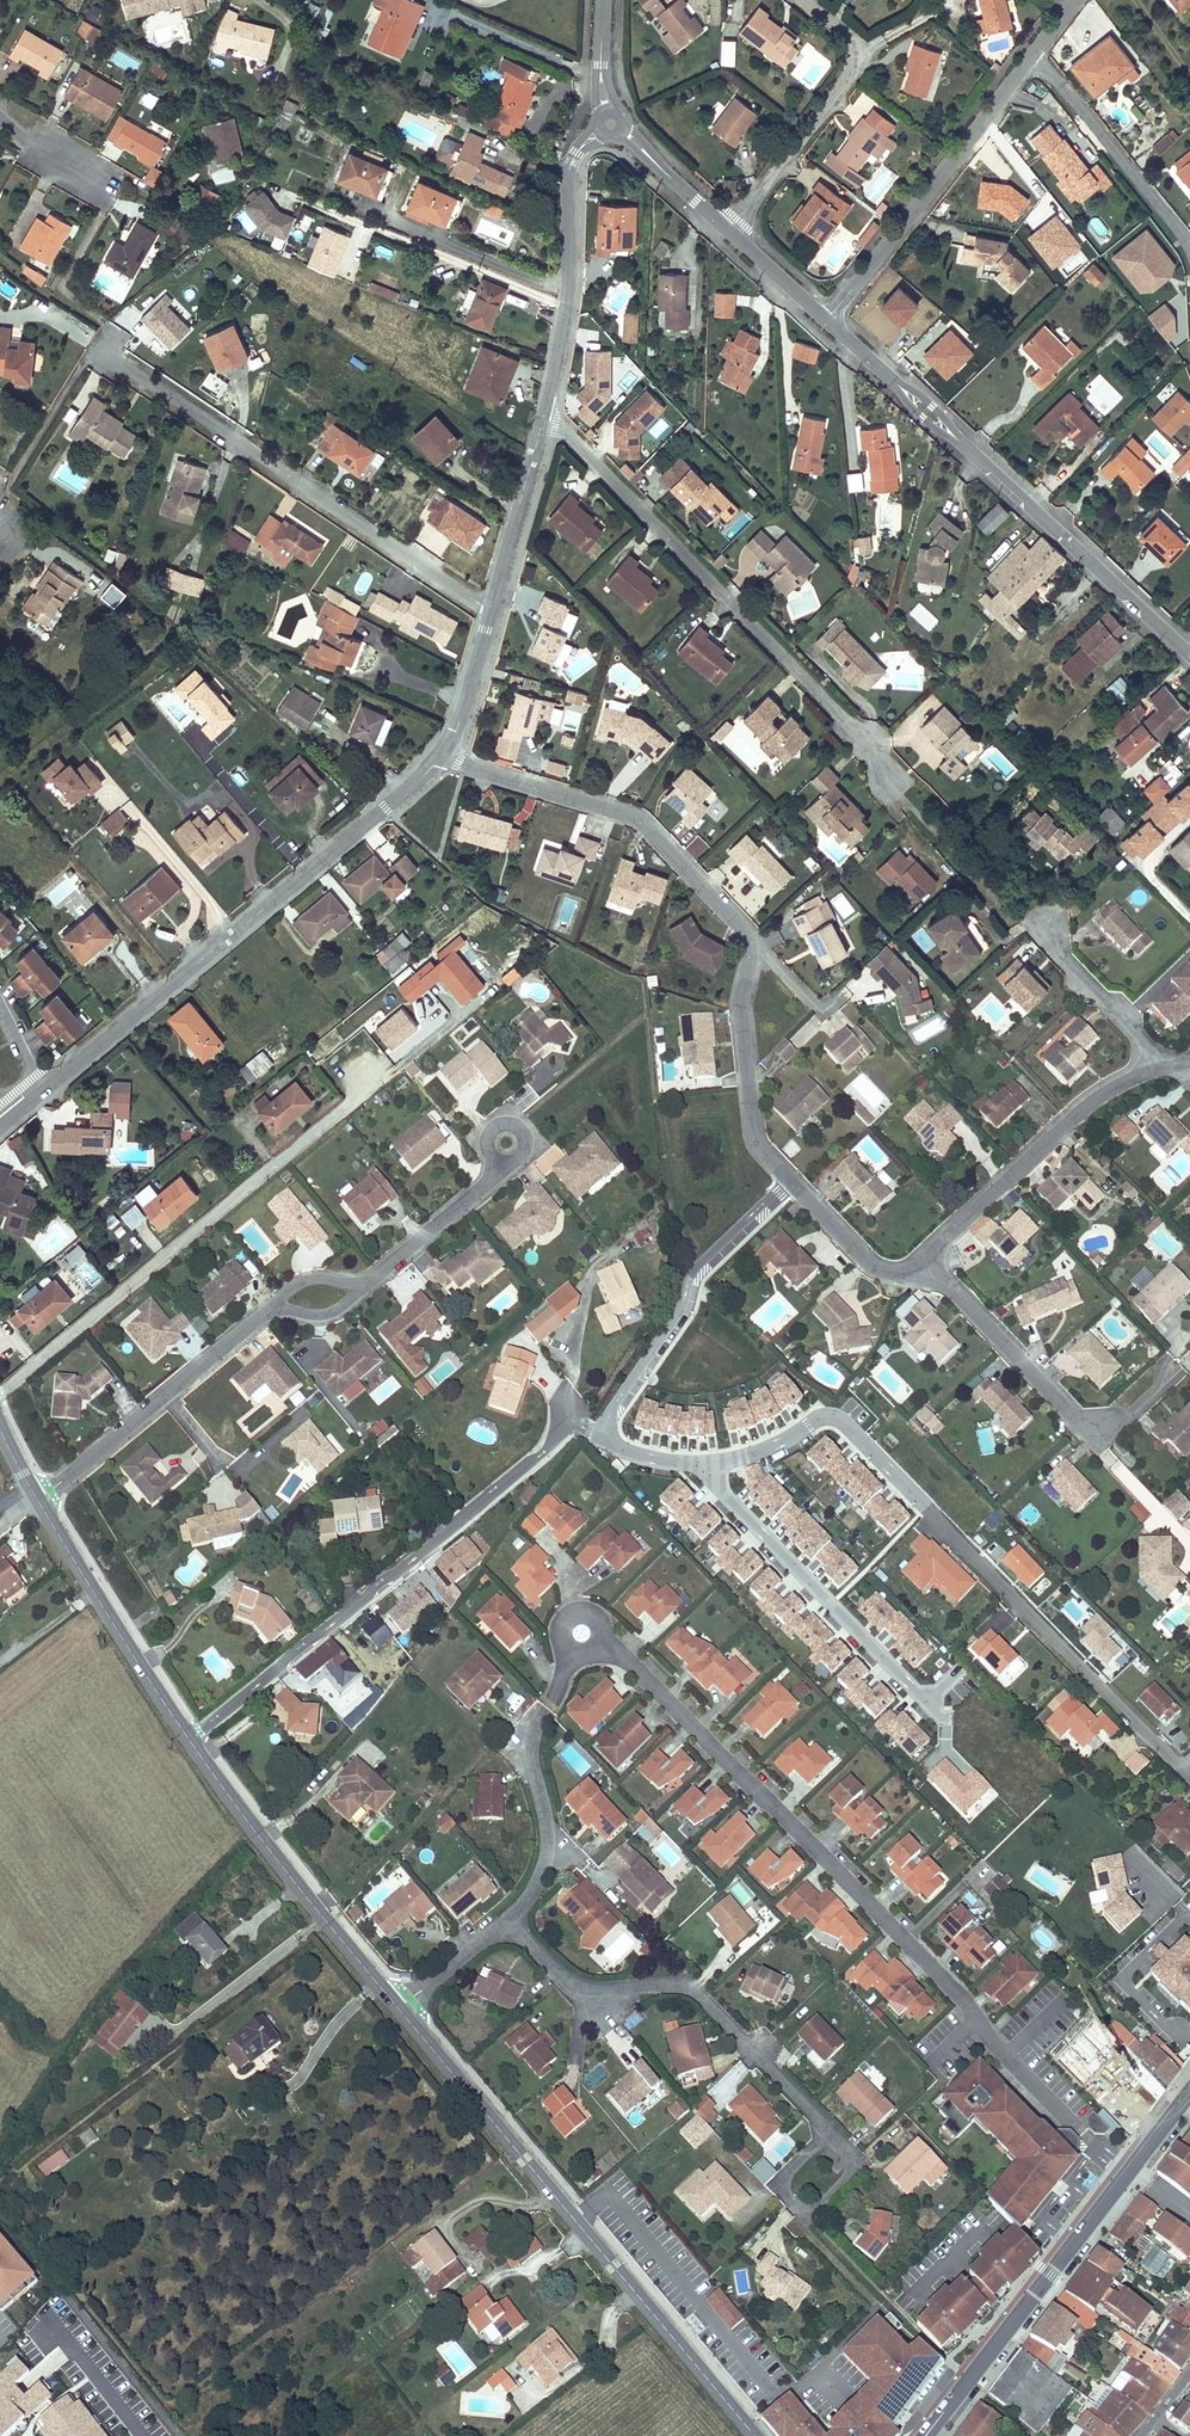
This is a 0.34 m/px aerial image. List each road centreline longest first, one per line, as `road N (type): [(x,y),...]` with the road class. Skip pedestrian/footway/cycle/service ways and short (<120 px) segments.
road 1 (residential): [(1130,2170),(995,2041),(961,1992),(638,1663),(611,1651)]
road 2 (secondary): [(759,2435),(400,2009)]
road 3 (residential): [(191,1740),(575,1419),(604,1440)]
road 4 (residential): [(41,1089),(445,753)]
road 5 (residential): [(535,391),(886,769)]
road 6 (residential): [(0,1392),(352,1099),(361,1064)]
road 7 (residential): [(827,320),(1189,656)]
road 8 (residential): [(493,612),(110,356)]
road 9 (residential): [(511,1910),(571,1981),(691,1979),(827,2126)]
road 10 (residential): [(928,1509),(1189,1771)]
road 11 (residential): [(445,753),(648,824),(751,934)]
road 12 (residential): [(714,1461),(716,1483),(733,1503),(922,1697),(959,1672)]
road 13 (secondary): [(400,2009),(191,1740)]
road 14 (residential): [(1032,54),(827,320)]
road 15 (primary): [(924,2435),(1130,2170)]
road 16 (residential): [(604,1440),(610,1415),(676,1315),(693,1270),(792,1178)]
road 17 (residential): [(924,1256),(1097,1091),(1168,1059)]
road 18 (residential): [(729,231),(858,64),(859,42),(806,0)]
road 19 (secondary): [(191,1740),(39,1499)]
road 20 (residential): [(751,934),(740,998),(755,1140),(792,1178)]
road 21 (residential): [(928,1509),(831,1419),(749,1455),(714,1461)]
road 22 (residential): [(1032,54),(1189,250)]
road 23 (residential): [(1102,1424),(1058,1398),(924,1256)]
road 24 (residential): [(535,391),(520,517),(493,612)]
road 25 (residential): [(572,287),(487,261),(365,206)]
road 26 (residential): [(511,1910),(544,1863),(547,1816),(530,1748),(548,1709)]
road 27 (residential): [(1049,917),(1063,953),(1168,1059)]
road 28 (residential): [(367,1285),(502,1172)]
road 29 (residential): [(792,1178),(875,1265),(901,1269),(924,1256)]
road 30 (residential): [(600,122),(729,231)]
road 31 (residential): [(600,122),(572,287)]
road 32 (residential): [(39,1499),(166,1391)]
road 33 (residential): [(493,612),(445,753)]
road 34 (residential): [(400,2009),(511,1910)]
road 35 (residential): [(166,1391),(273,1305)]
road 36 (residential): [(729,231),(827,320)]
road 37 (residential): [(0,116),(113,183)]
road 38 (residential): [(751,934),(822,1006),(843,989)]
road 39 (residential): [(804,2215),(860,2160),(827,2126)]
road 40 (residential): [(604,0),(600,122)]
road 41 (residential): [(611,1651),(600,1621),(576,1613),(563,1619),(559,1636),(574,1665)]

